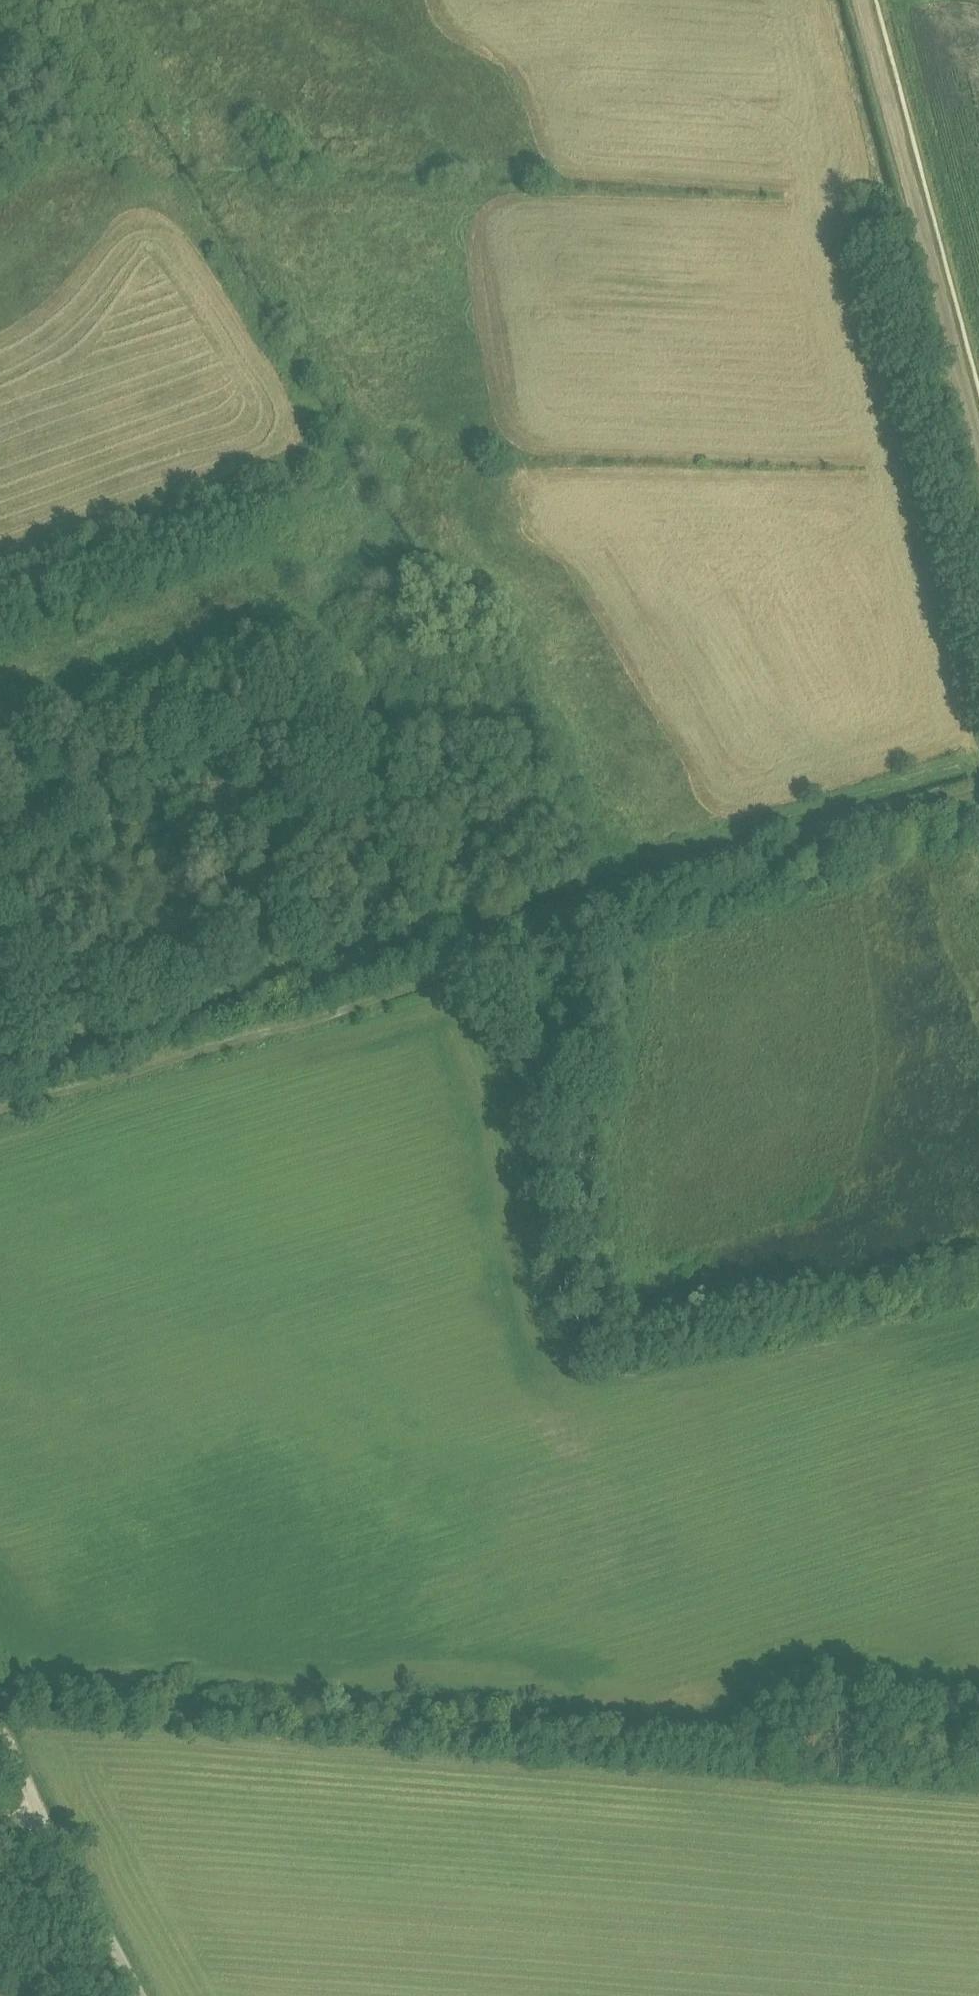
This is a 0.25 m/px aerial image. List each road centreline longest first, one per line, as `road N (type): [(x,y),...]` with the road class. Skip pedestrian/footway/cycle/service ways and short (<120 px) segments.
road 1 (track): [(0,1109),(350,1005),(436,975),(496,936),(770,848),(978,791)]
road 2 (track): [(862,0),(978,431)]
road 3 (unclassified): [(140,1995),(0,1736)]

